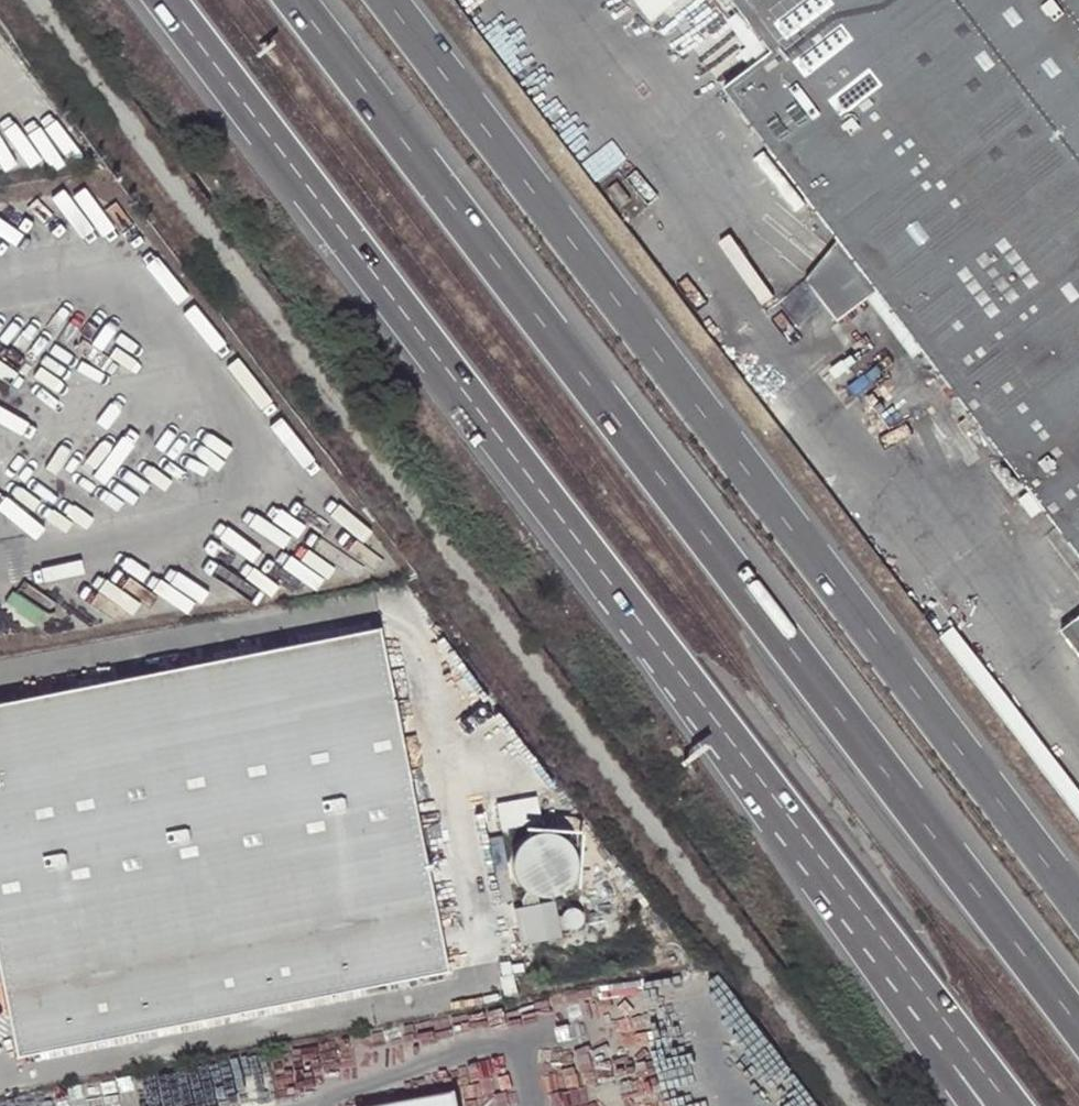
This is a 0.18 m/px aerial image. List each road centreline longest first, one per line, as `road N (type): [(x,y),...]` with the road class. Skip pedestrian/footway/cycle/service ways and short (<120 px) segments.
road 1 (motorway): [(1078,1013),(307,0)]
road 2 (primary): [(1078,897),(396,0)]
road 3 (motorway): [(160,0),(728,737)]
road 4 (motorway): [(728,737),(1012,1105)]
road 5 (motorway): [(728,737),(971,1105)]

